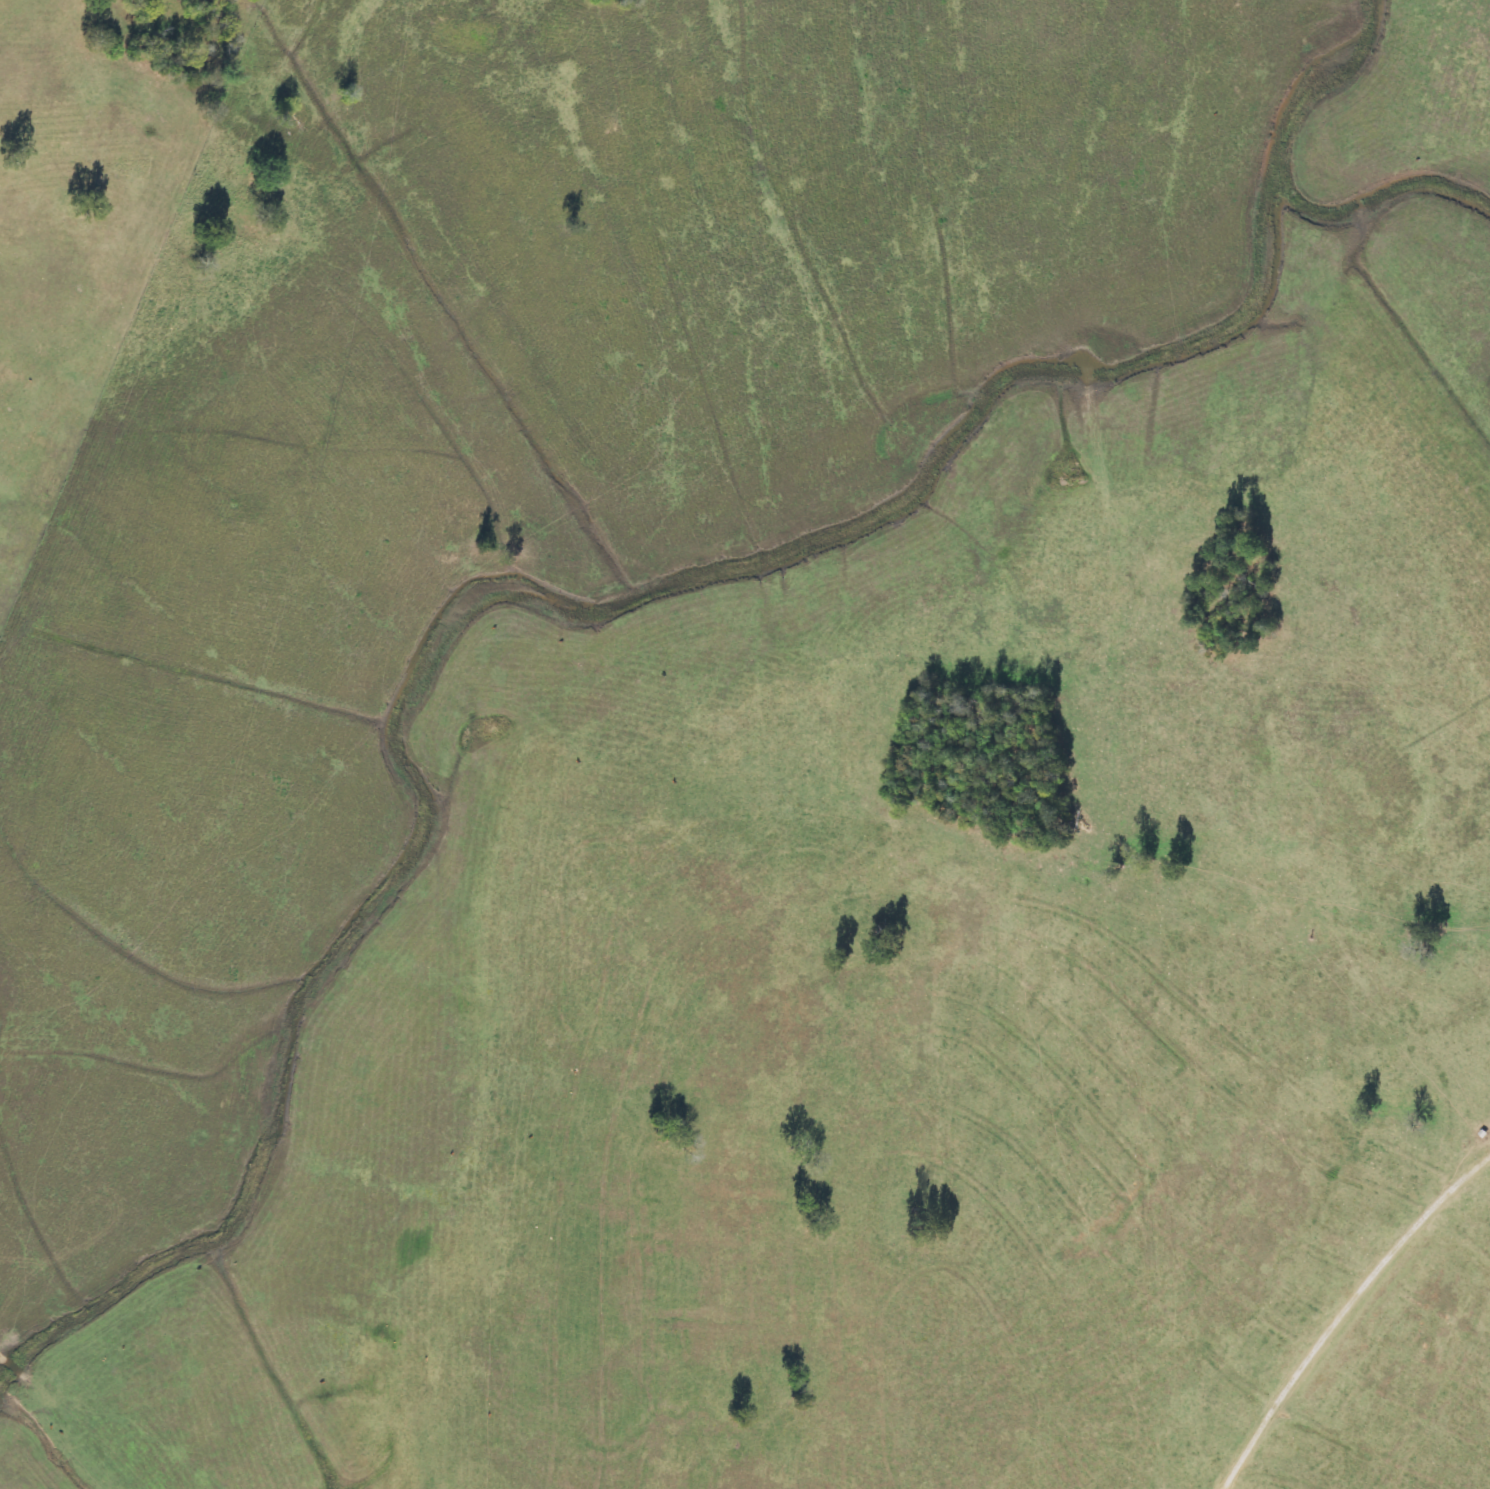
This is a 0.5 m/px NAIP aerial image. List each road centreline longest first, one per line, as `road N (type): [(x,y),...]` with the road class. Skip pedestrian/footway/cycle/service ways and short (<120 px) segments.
road 1 (track): [(1221,1488),(1261,1440),(1331,1322),(1489,1140)]

